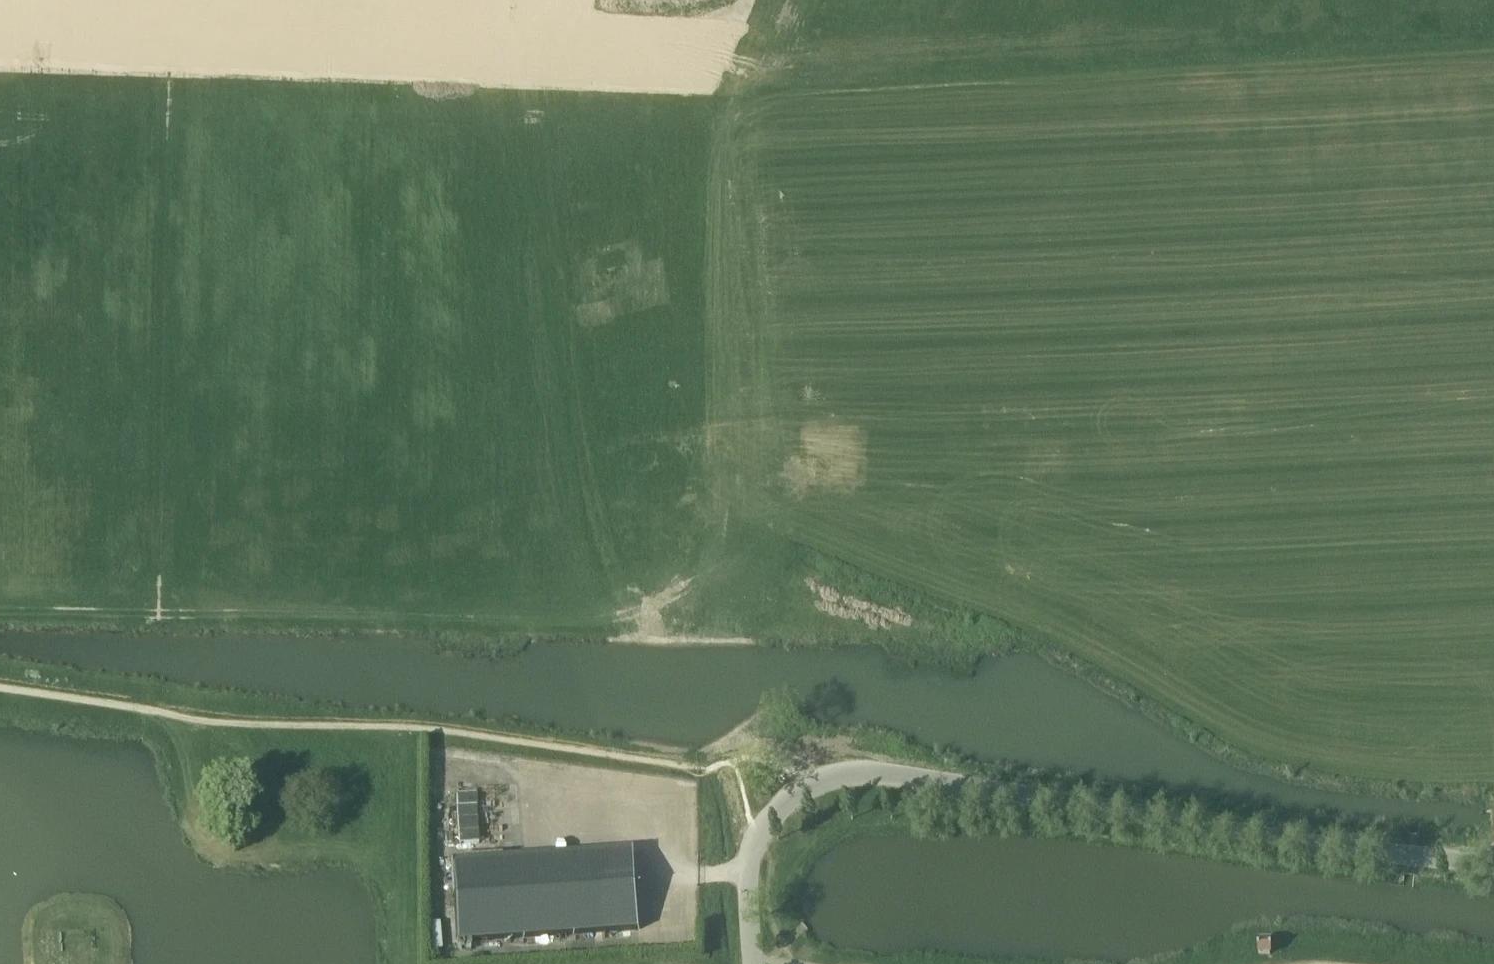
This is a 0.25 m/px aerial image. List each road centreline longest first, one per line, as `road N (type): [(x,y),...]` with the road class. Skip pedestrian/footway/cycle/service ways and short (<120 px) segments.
road 1 (unclassified): [(827,769),(1493,864)]
road 2 (unclassified): [(719,741),(638,615)]

